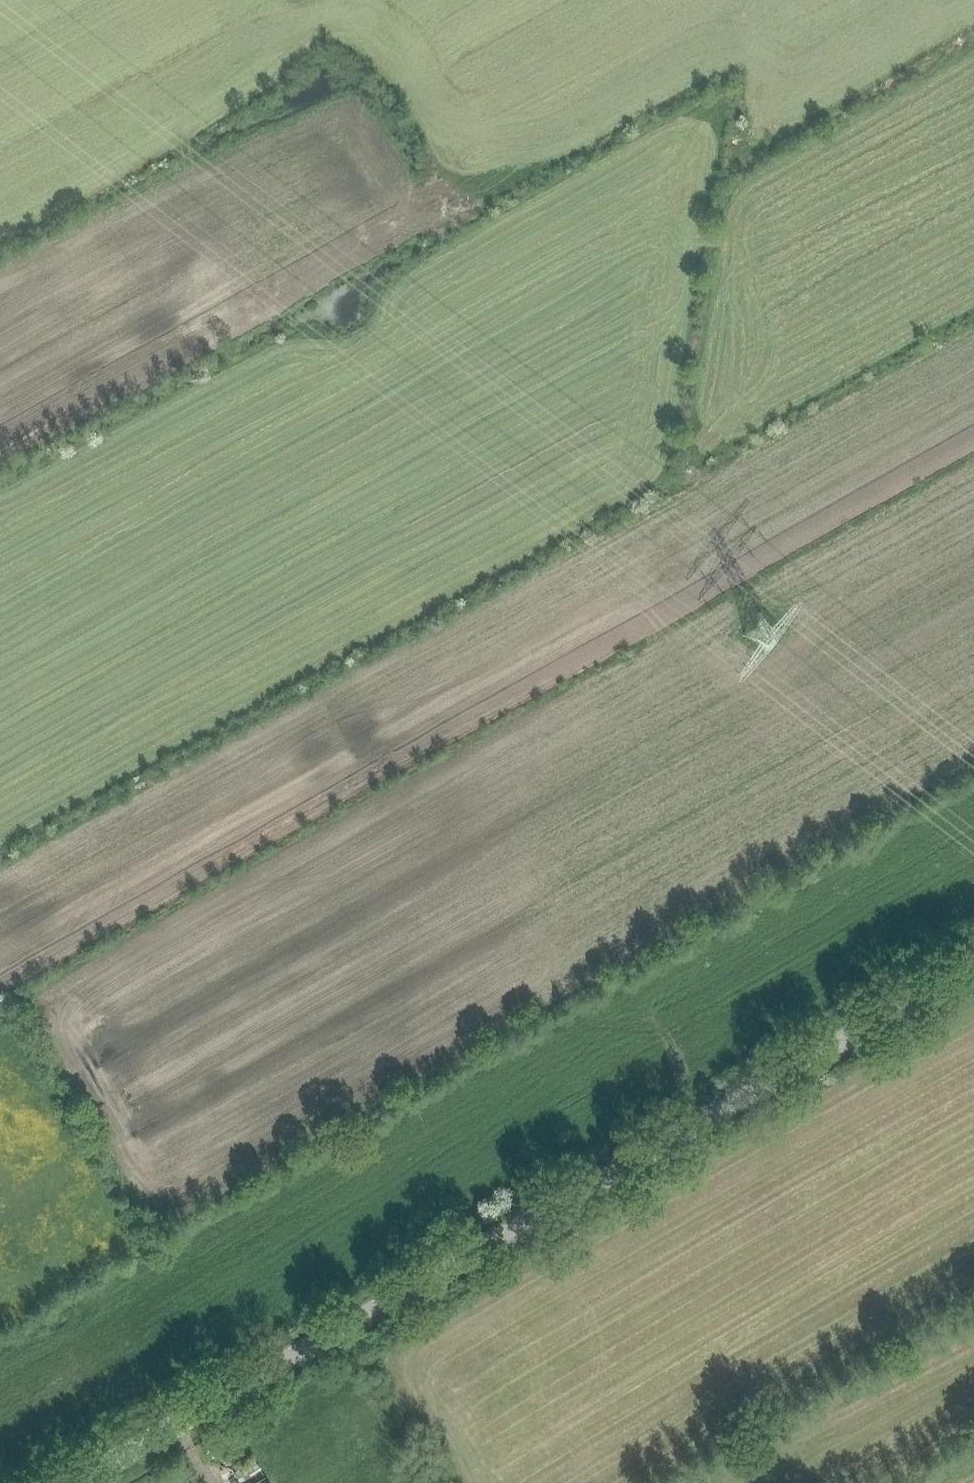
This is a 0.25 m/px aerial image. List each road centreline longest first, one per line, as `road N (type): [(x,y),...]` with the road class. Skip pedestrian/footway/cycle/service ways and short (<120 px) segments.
road 1 (tertiary): [(81,1482),(973,966)]

